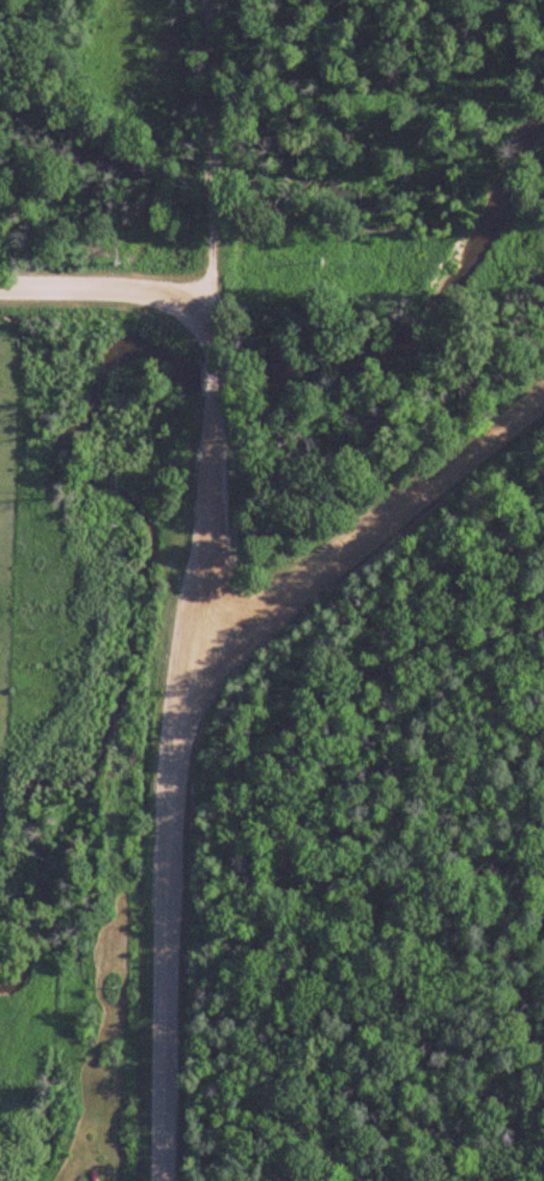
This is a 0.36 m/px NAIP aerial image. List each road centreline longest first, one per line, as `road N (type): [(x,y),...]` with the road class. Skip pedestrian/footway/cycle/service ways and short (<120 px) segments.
road 1 (residential): [(188,677),(212,343),(204,317),(149,294),(0,288)]
road 2 (residential): [(162,1180),(169,787),(188,677)]
road 3 (residential): [(543,397),(188,677)]

